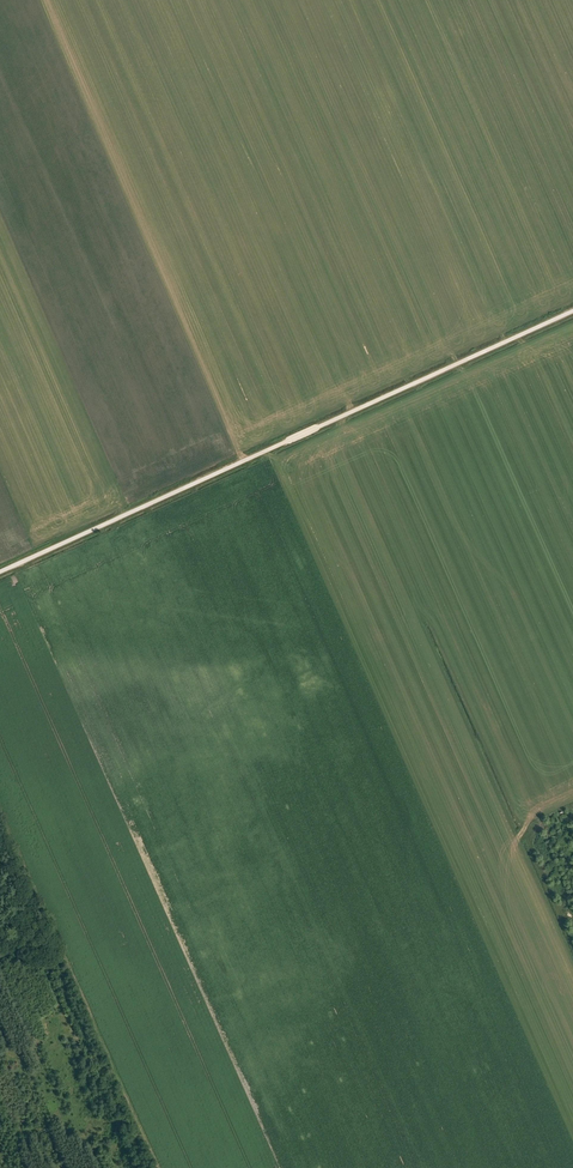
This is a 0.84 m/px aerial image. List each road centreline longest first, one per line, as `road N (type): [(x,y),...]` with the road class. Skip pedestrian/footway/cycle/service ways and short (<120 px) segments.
road 1 (unclassified): [(0,571),(572,310)]

